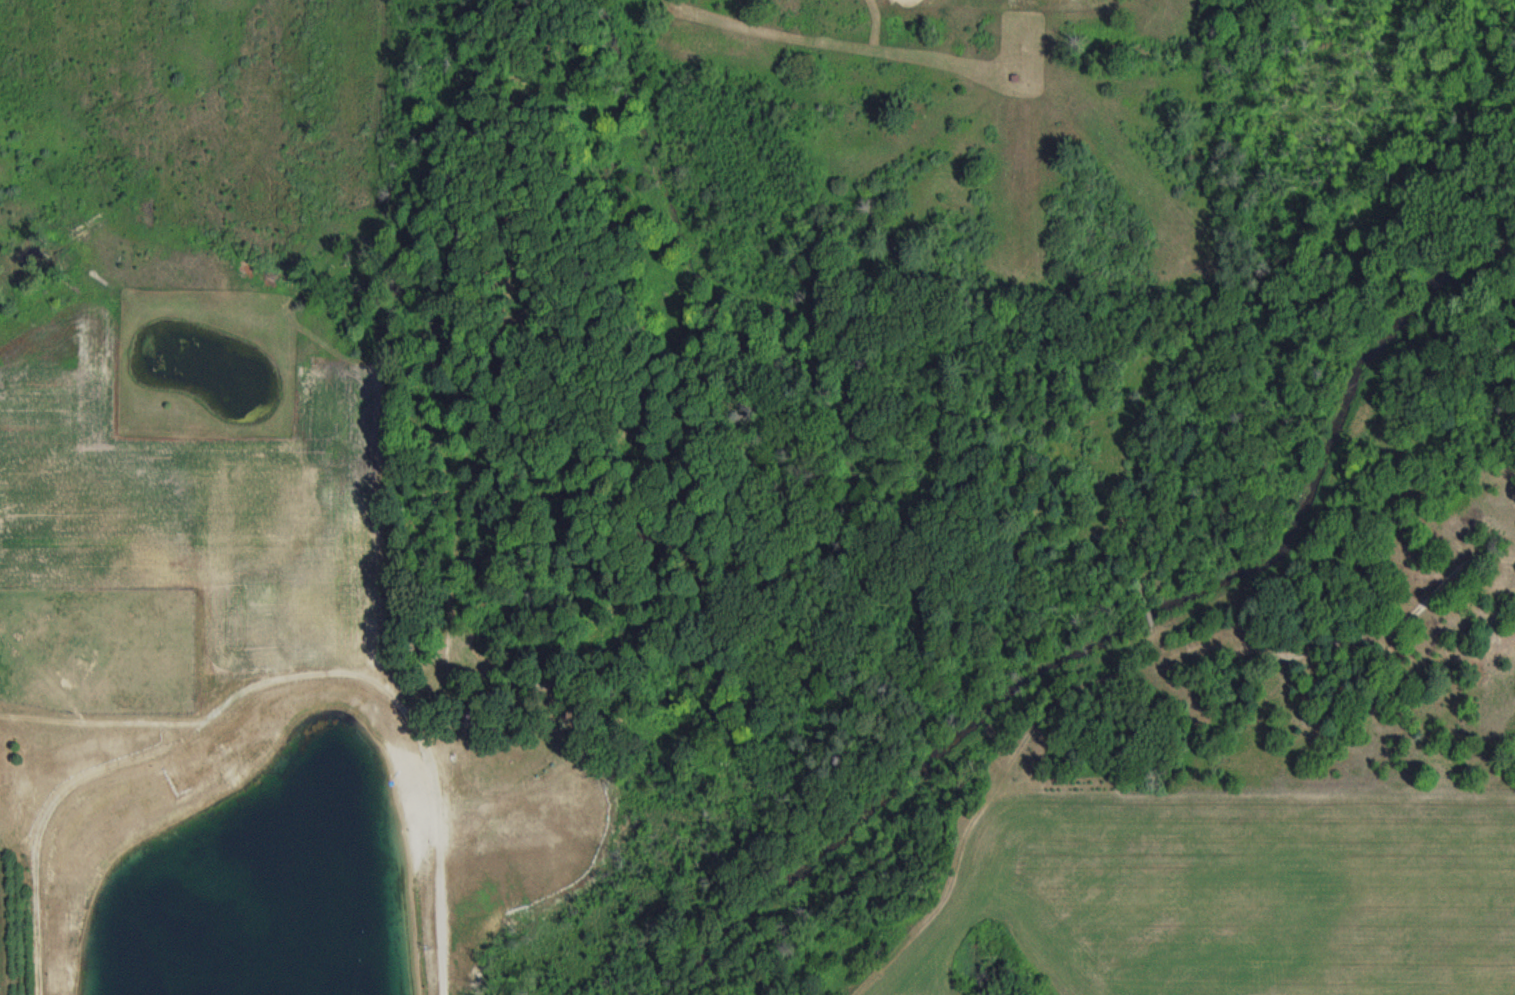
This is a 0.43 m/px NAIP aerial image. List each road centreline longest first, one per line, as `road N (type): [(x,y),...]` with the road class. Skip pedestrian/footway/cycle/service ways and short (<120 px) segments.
road 1 (track): [(1370,632),(1392,630),(1480,551),(1514,555)]

